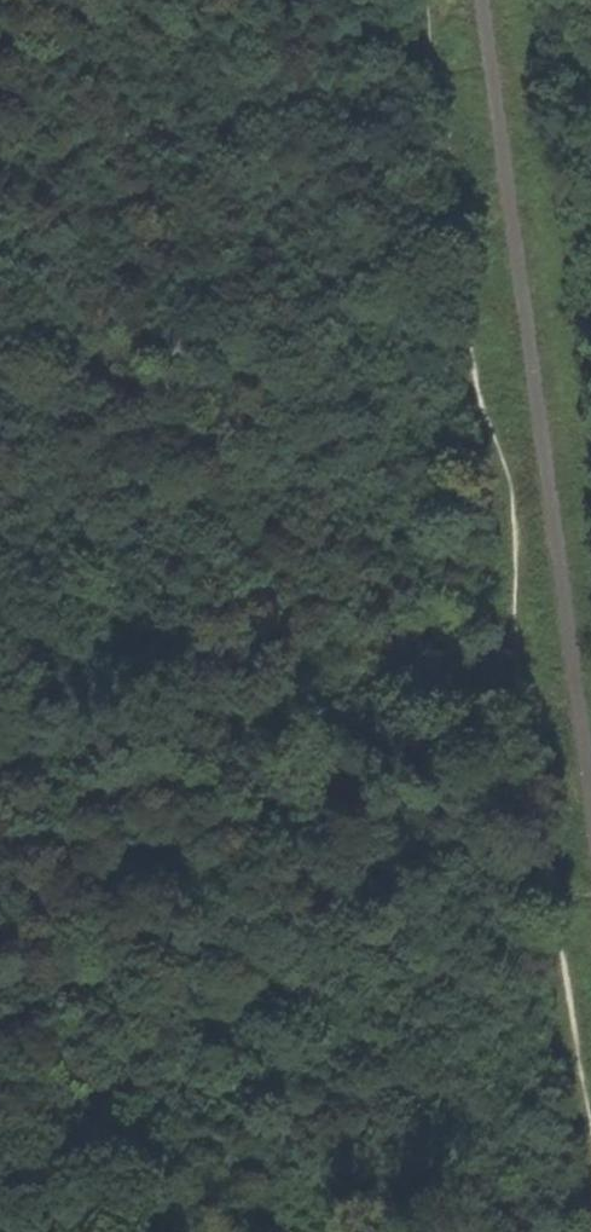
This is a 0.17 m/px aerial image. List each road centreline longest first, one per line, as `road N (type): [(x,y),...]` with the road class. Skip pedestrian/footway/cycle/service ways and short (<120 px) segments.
road 1 (track): [(590,771),(483,0)]

